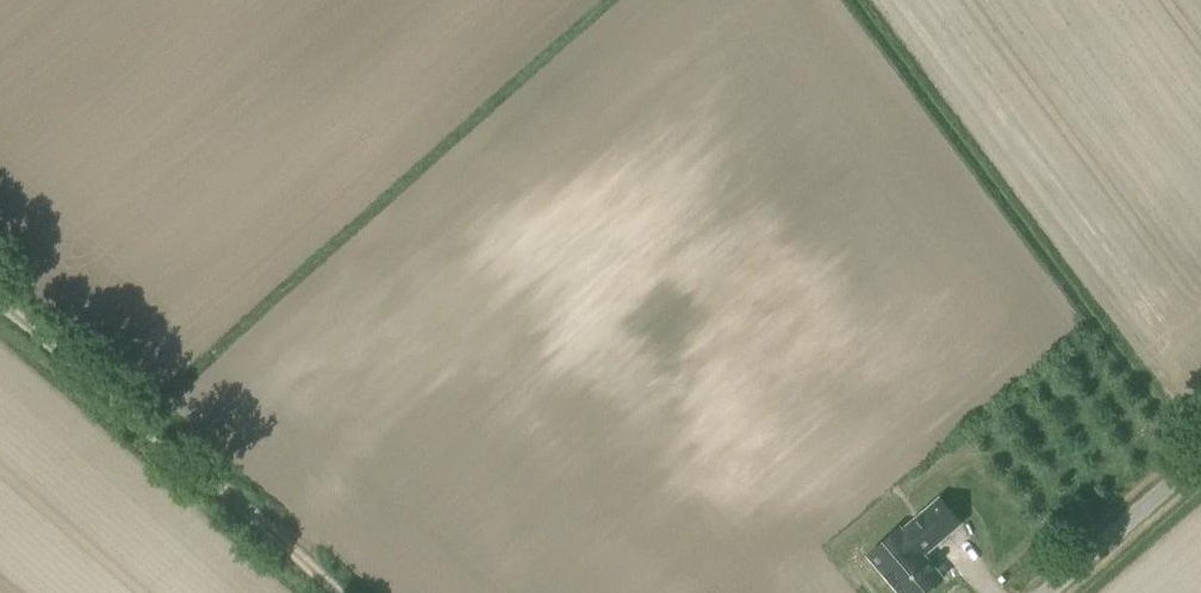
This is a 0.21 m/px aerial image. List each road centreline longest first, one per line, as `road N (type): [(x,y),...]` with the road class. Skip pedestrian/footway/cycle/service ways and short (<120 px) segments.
road 1 (track): [(0,305),(332,592)]
road 2 (unclassified): [(1053,592),(1200,464)]

